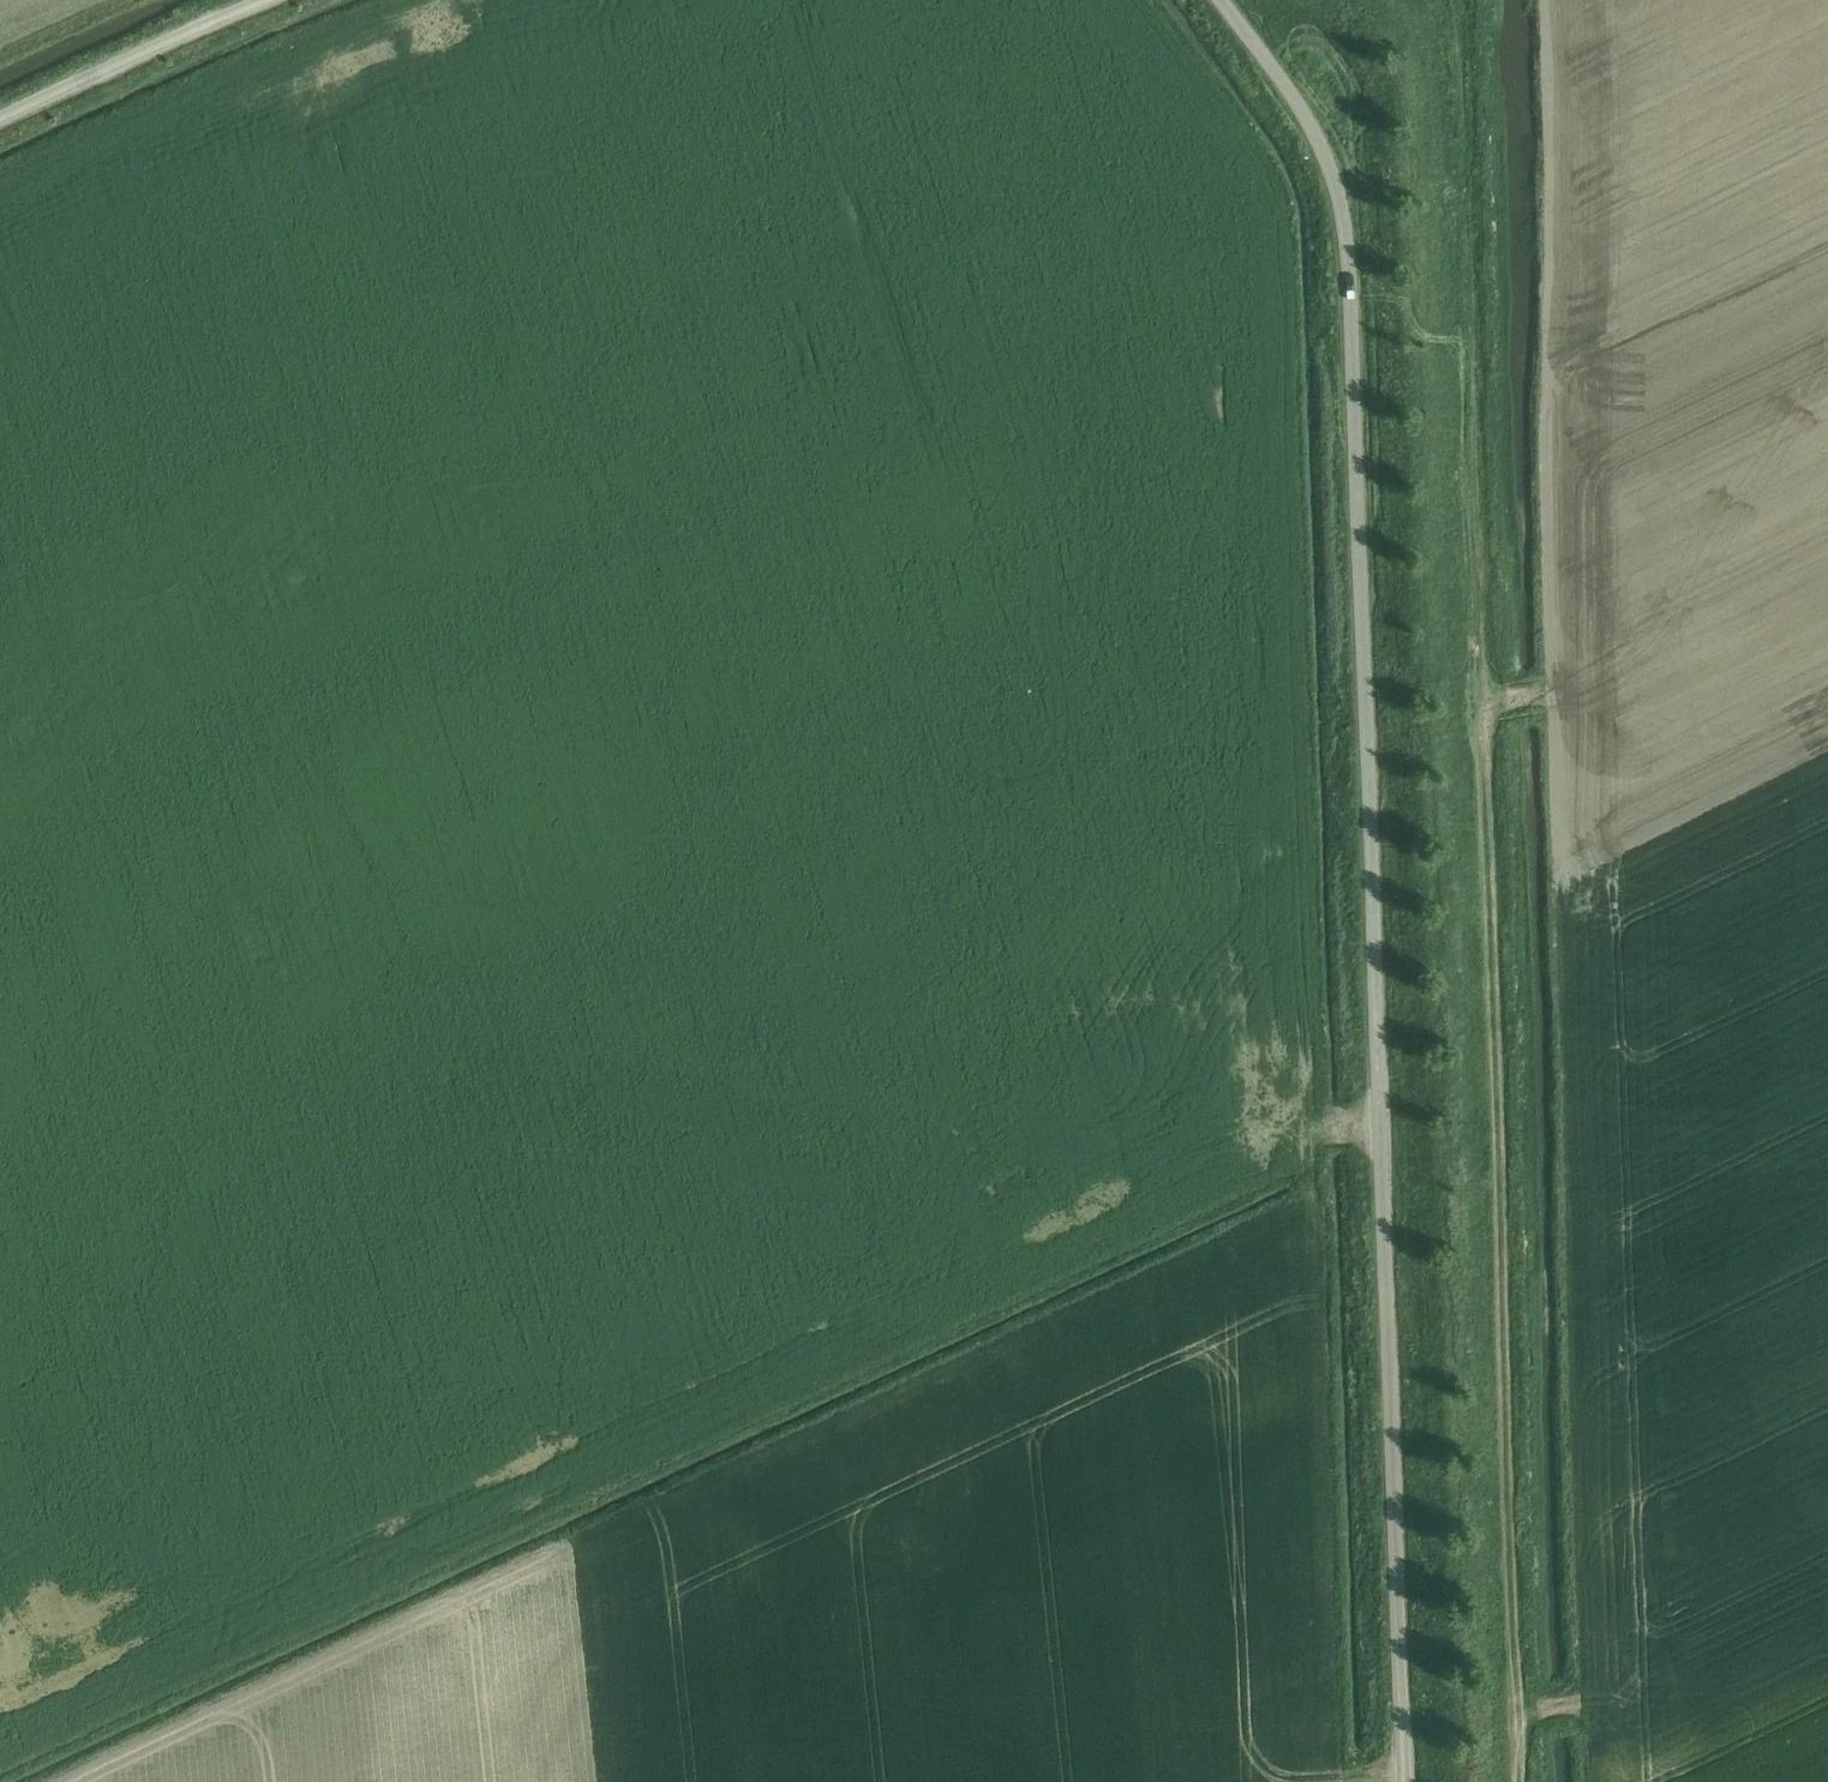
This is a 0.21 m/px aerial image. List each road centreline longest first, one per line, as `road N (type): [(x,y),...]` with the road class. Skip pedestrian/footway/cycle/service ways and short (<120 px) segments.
road 1 (unclassified): [(1398,1781),(1349,281),(1336,184),(1308,123),(1218,0)]
road 2 (unclassified): [(0,118),(263,0)]

